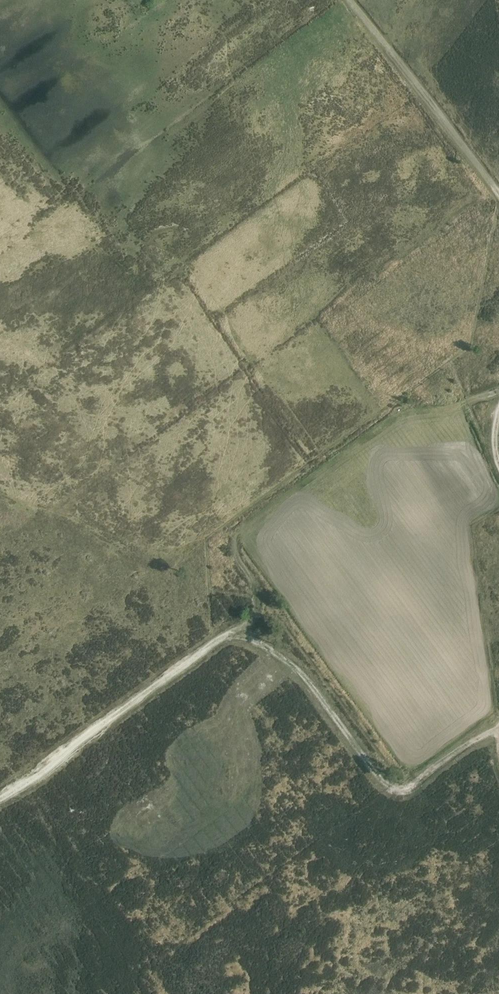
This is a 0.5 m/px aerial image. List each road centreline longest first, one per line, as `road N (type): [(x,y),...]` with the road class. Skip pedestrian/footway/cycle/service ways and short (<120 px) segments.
road 1 (track): [(498,390),(379,428),(246,526),(236,544),(259,594),(253,619),(0,798)]
road 2 (track): [(498,728),(413,785),(392,786),(295,666),(233,633)]
road 3 (track): [(498,194),(349,0)]

